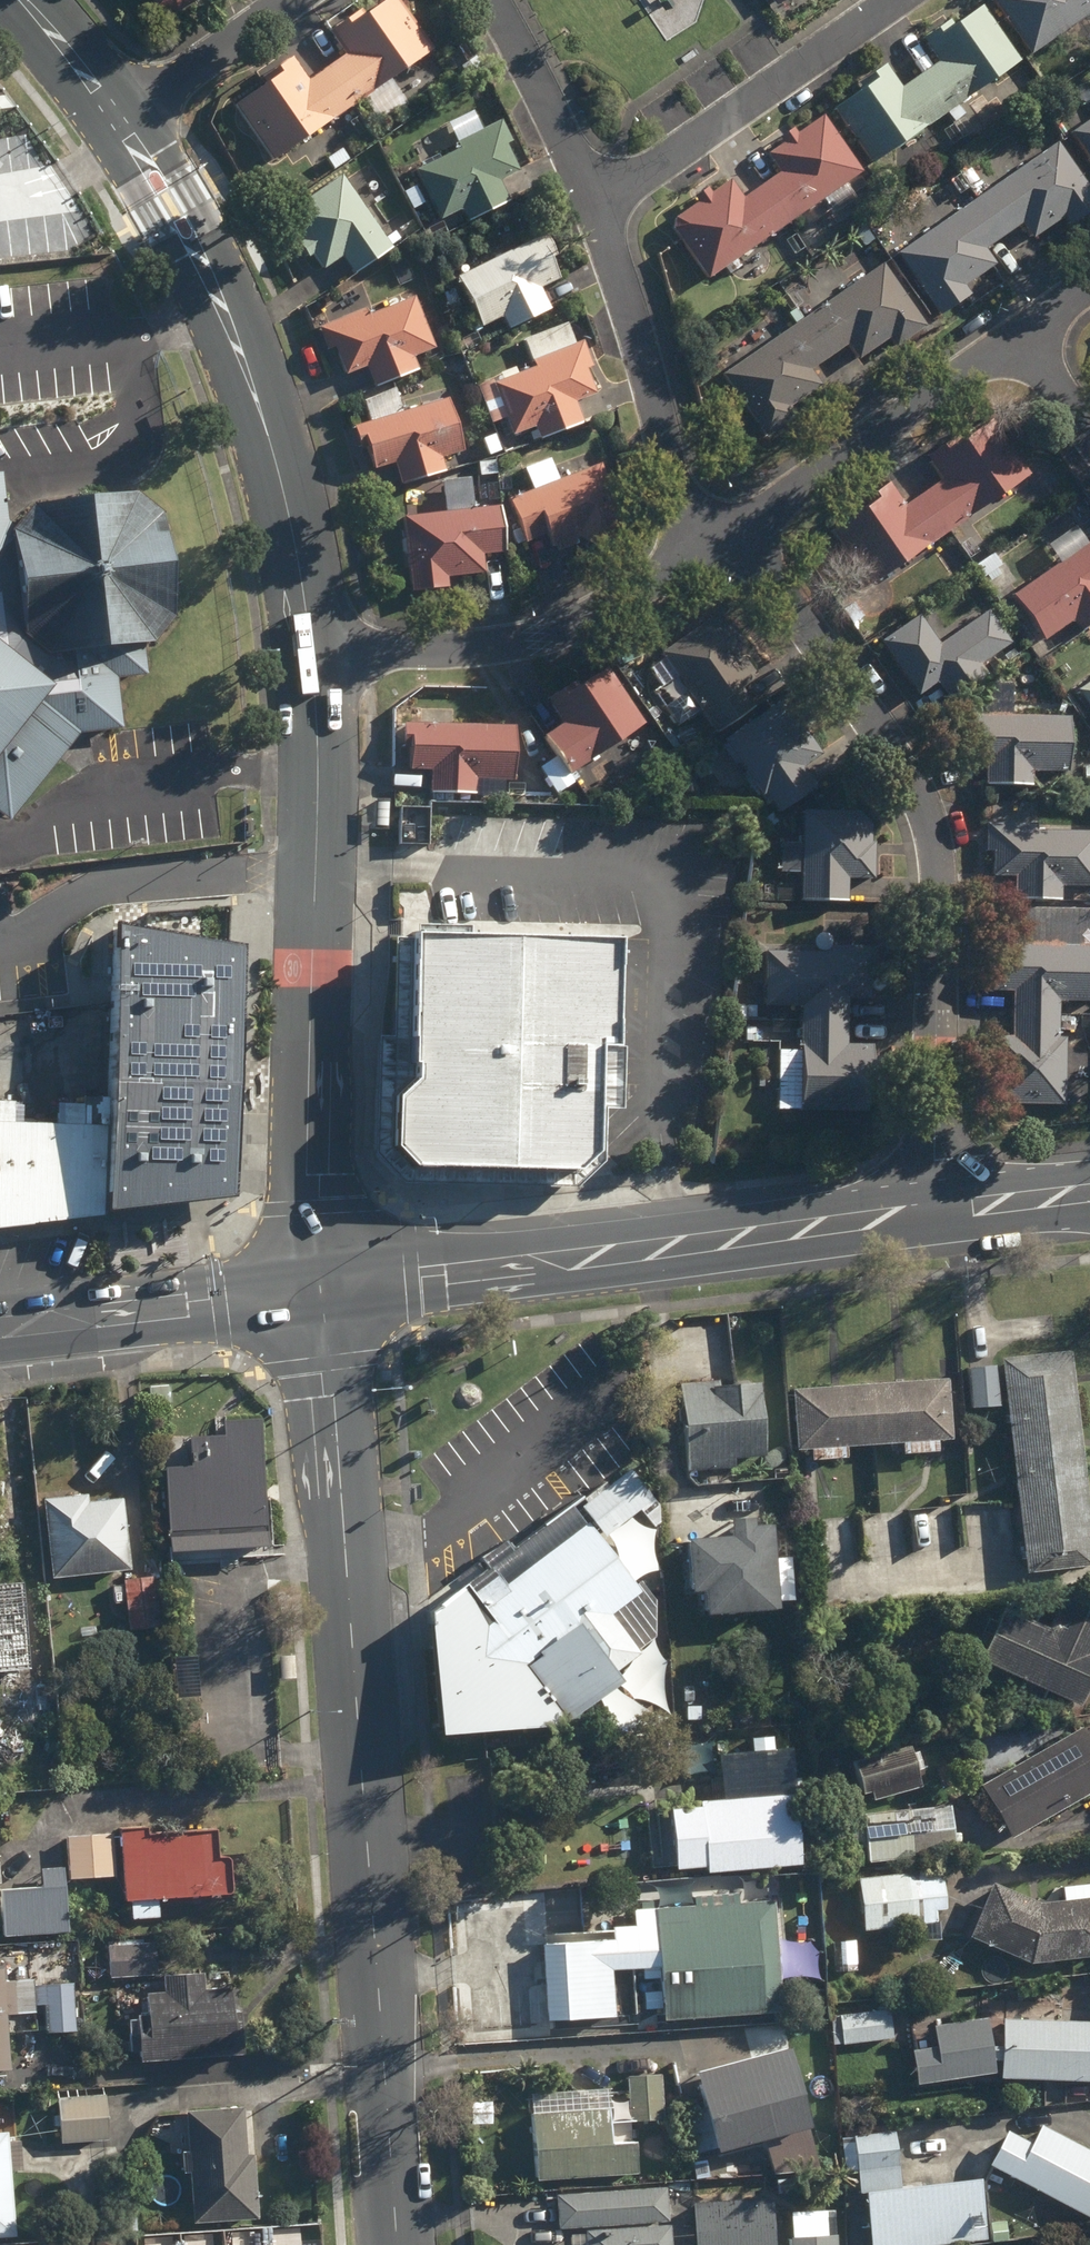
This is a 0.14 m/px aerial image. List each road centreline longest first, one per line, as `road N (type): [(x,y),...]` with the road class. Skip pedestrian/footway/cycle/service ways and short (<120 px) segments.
road 1 (tertiary): [(397,2244),(318,1287)]
road 2 (residential): [(721,538),(778,578),(905,770),(927,823),(936,878),(940,1214)]
road 3 (residential): [(318,1287),(311,652)]
road 4 (secondary): [(318,1287),(940,1214)]
road 5 (residential): [(311,652),(284,495),(258,400),(197,253),(119,119)]
road 6 (residential): [(721,538),(542,636),(311,652)]
road 7 (residential): [(1025,324),(721,538)]
road 8 (residential): [(596,202),(671,467),(694,515),(721,538)]
road 9 (residential): [(891,0),(596,202)]
road 10 (secondary): [(0,1325),(318,1287)]
road 11 (residential): [(491,0),(596,202)]
road 12 (residential): [(282,0),(119,119)]
road 13 (residential): [(119,119),(22,0)]
road 14 (secondary): [(940,1214),(1089,1196)]

